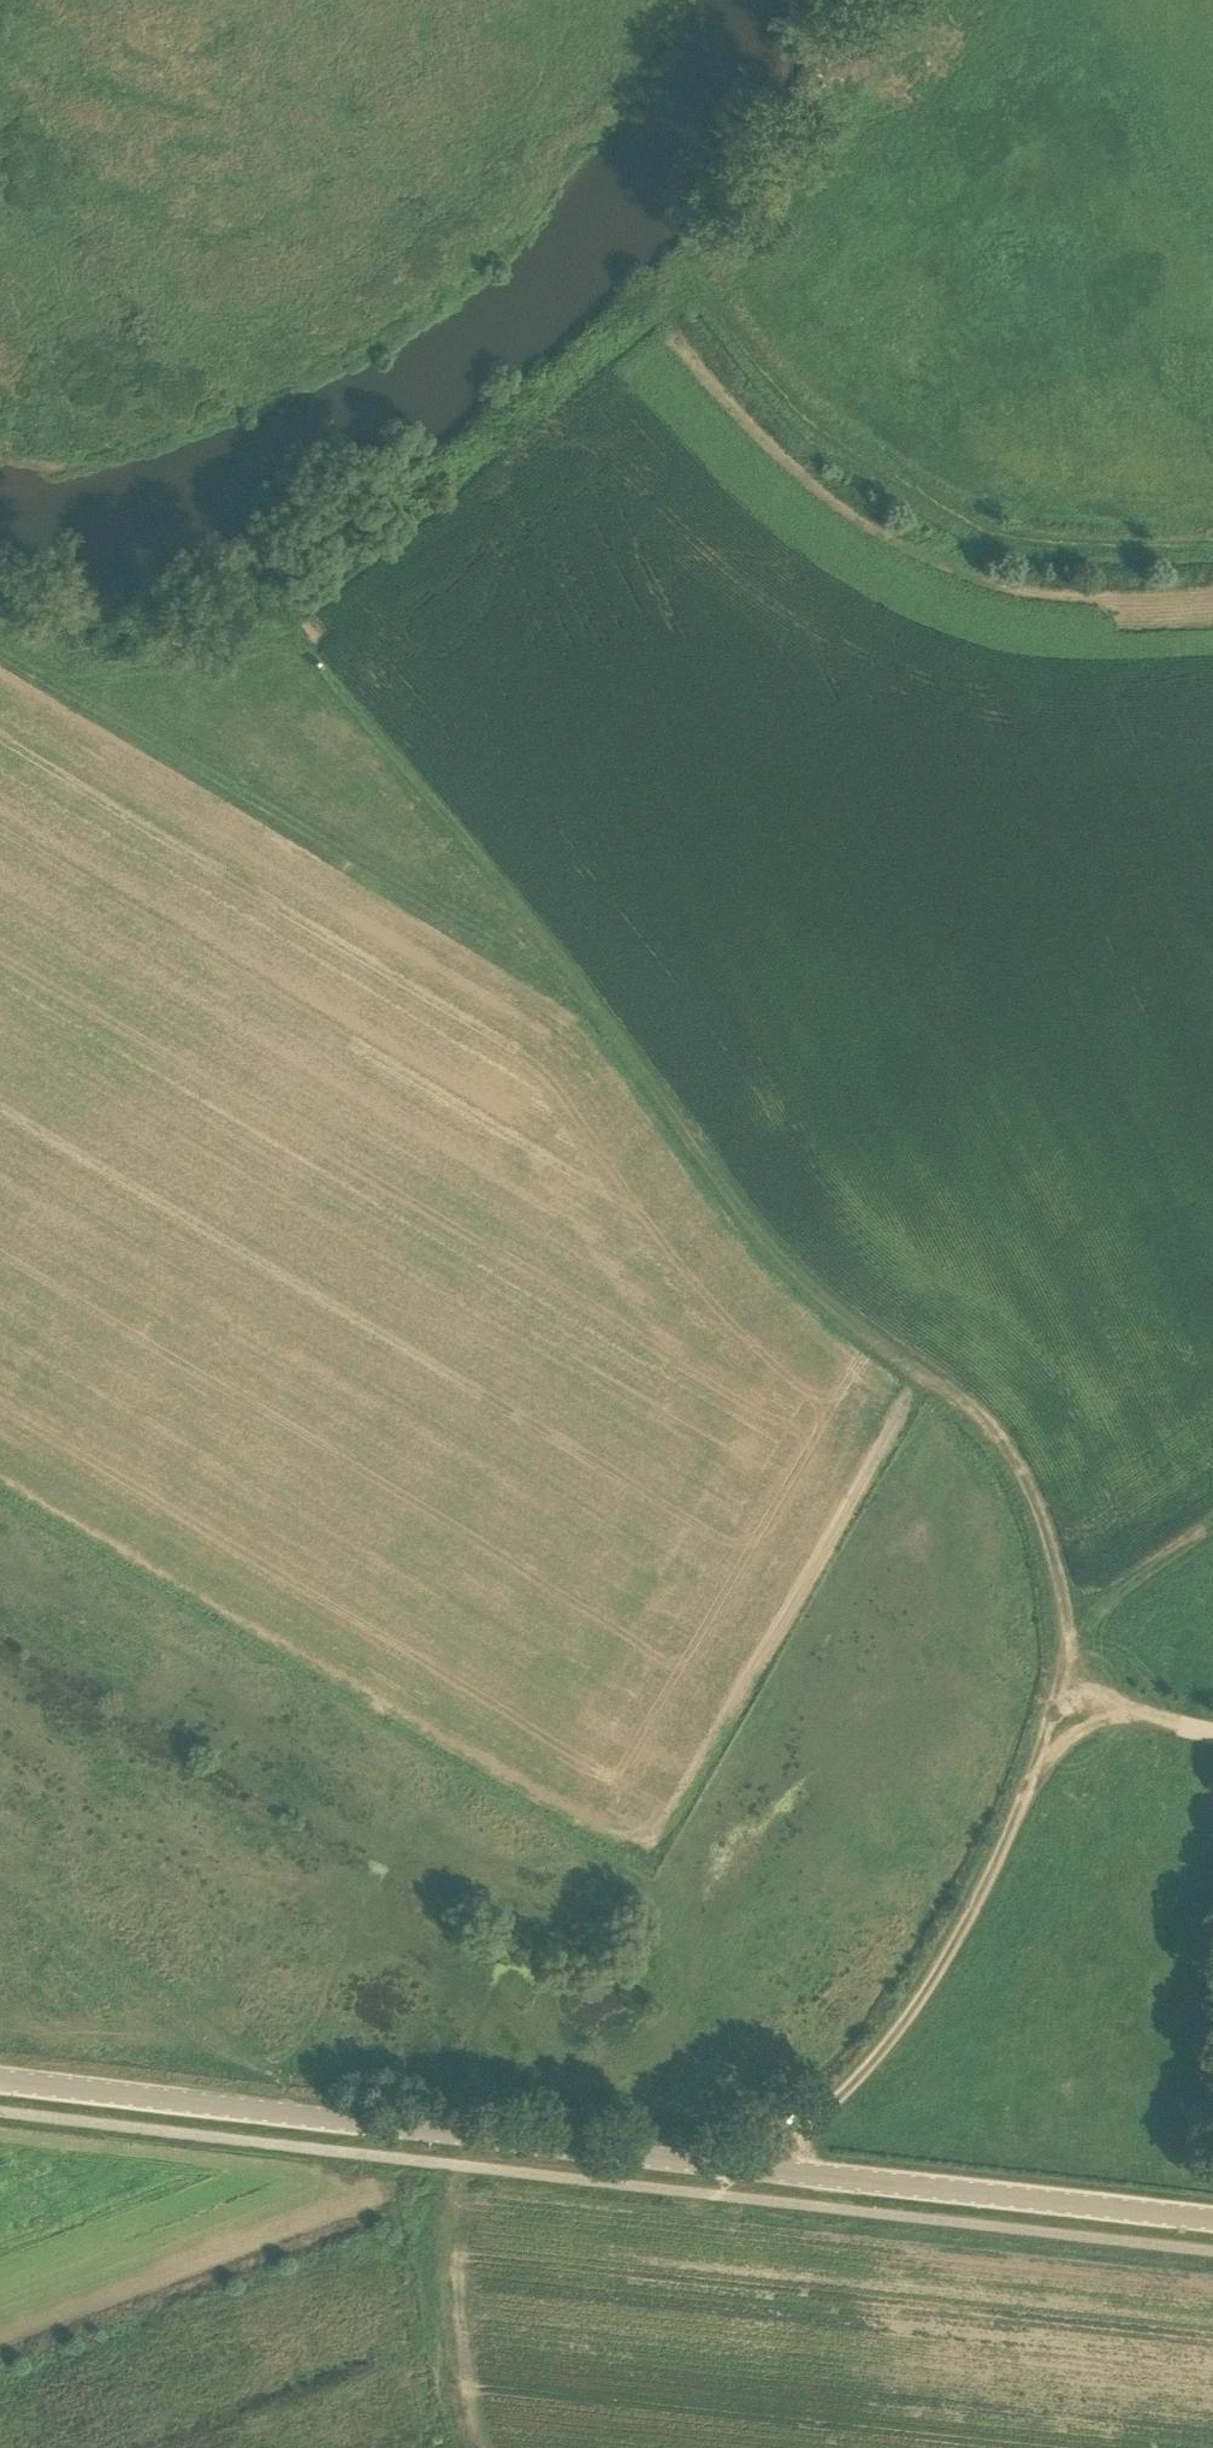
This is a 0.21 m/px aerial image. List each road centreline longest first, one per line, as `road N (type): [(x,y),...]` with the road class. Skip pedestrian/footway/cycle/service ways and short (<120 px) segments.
road 1 (track): [(737,2166),(792,2142),(908,2023),(990,1881),(1062,1681),(1052,1554),(1031,1486),(1001,1437),(869,1341),(770,1251),(545,941),(274,612)]
road 2 (tertiary): [(1212,2220),(0,2081)]
road 3 (track): [(1212,1732),(1062,1681)]

